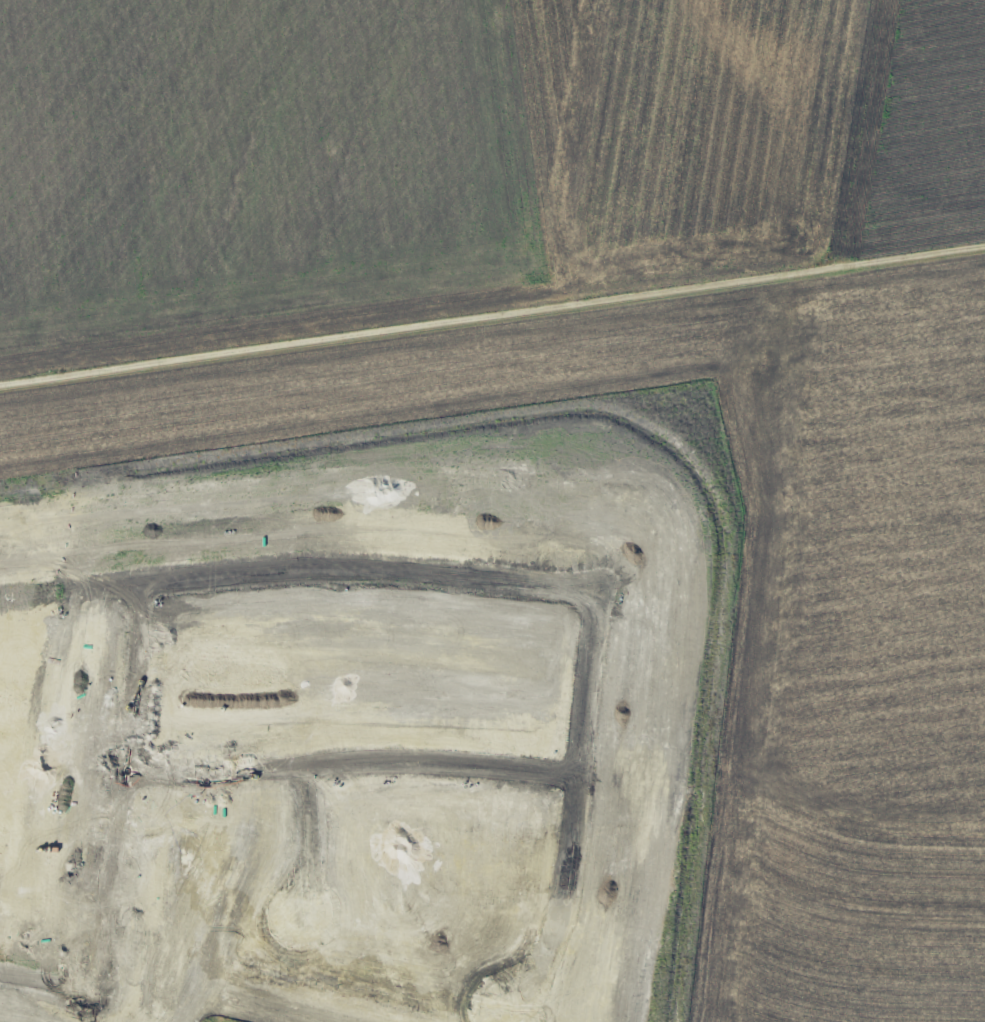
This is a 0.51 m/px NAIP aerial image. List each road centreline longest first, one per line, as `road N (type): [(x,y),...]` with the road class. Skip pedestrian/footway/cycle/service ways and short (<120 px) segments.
road 1 (track): [(0,385),(984,248)]

